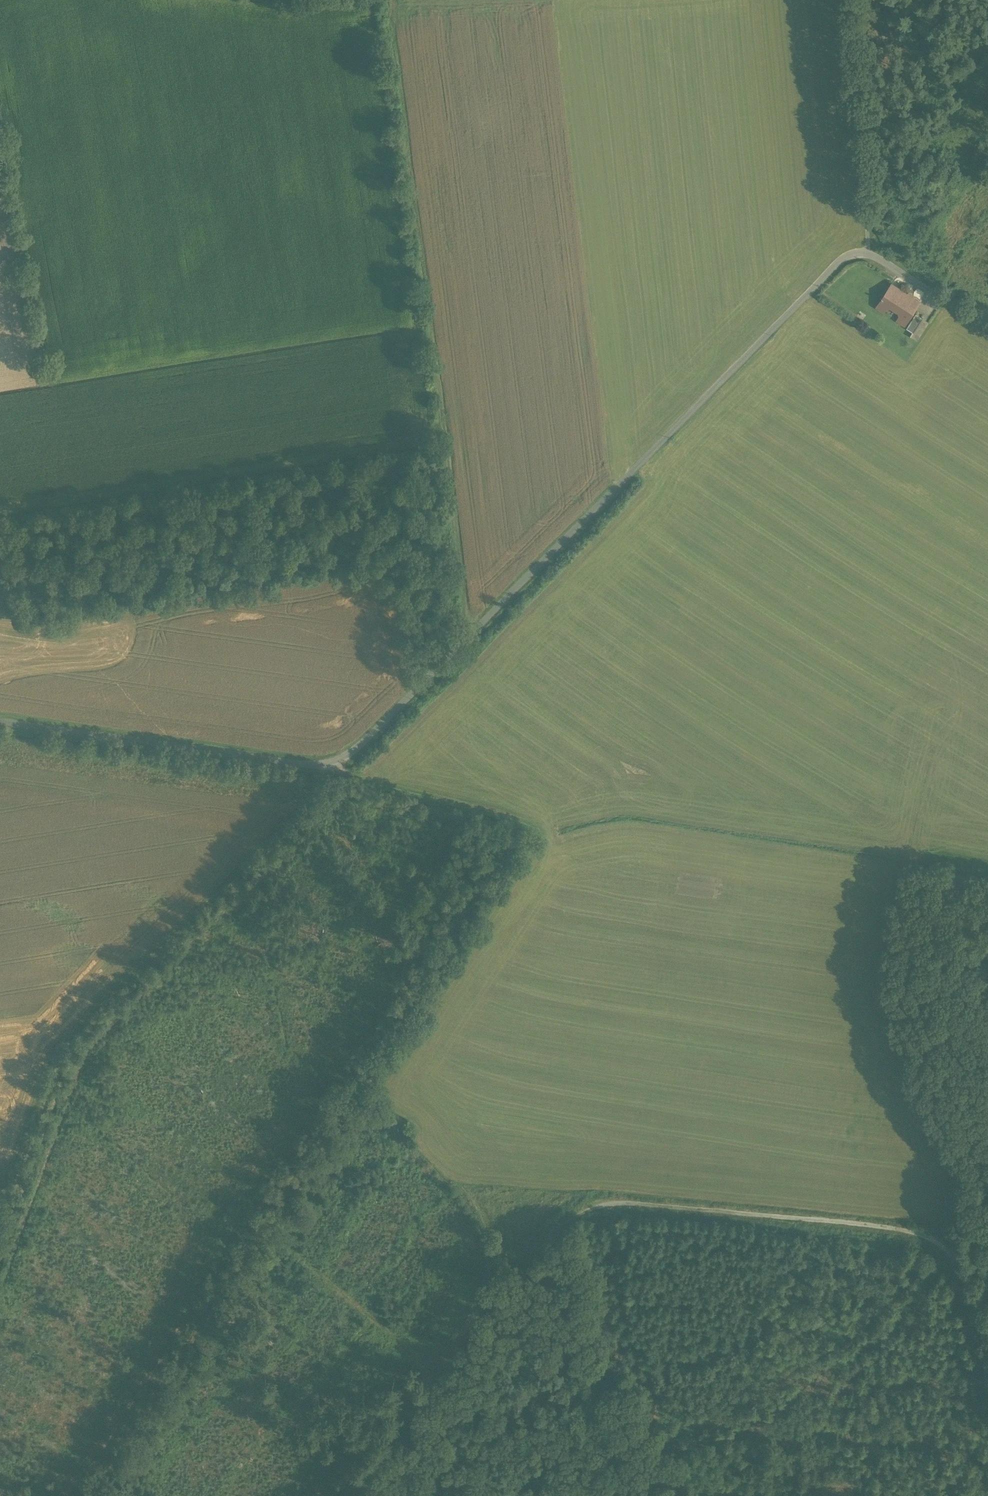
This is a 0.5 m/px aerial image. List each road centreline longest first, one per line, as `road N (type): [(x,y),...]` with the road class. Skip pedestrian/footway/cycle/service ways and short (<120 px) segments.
road 1 (unclassified): [(871,246),(831,266),(336,766),(0,719)]
road 2 (track): [(987,1340),(965,1271),(932,1235),(615,1199),(585,1207),(503,1266),(411,1413),(342,1495)]
road 3 (track): [(0,1205),(65,1029),(336,766)]
road 4 (unclassified): [(871,246),(987,323)]

